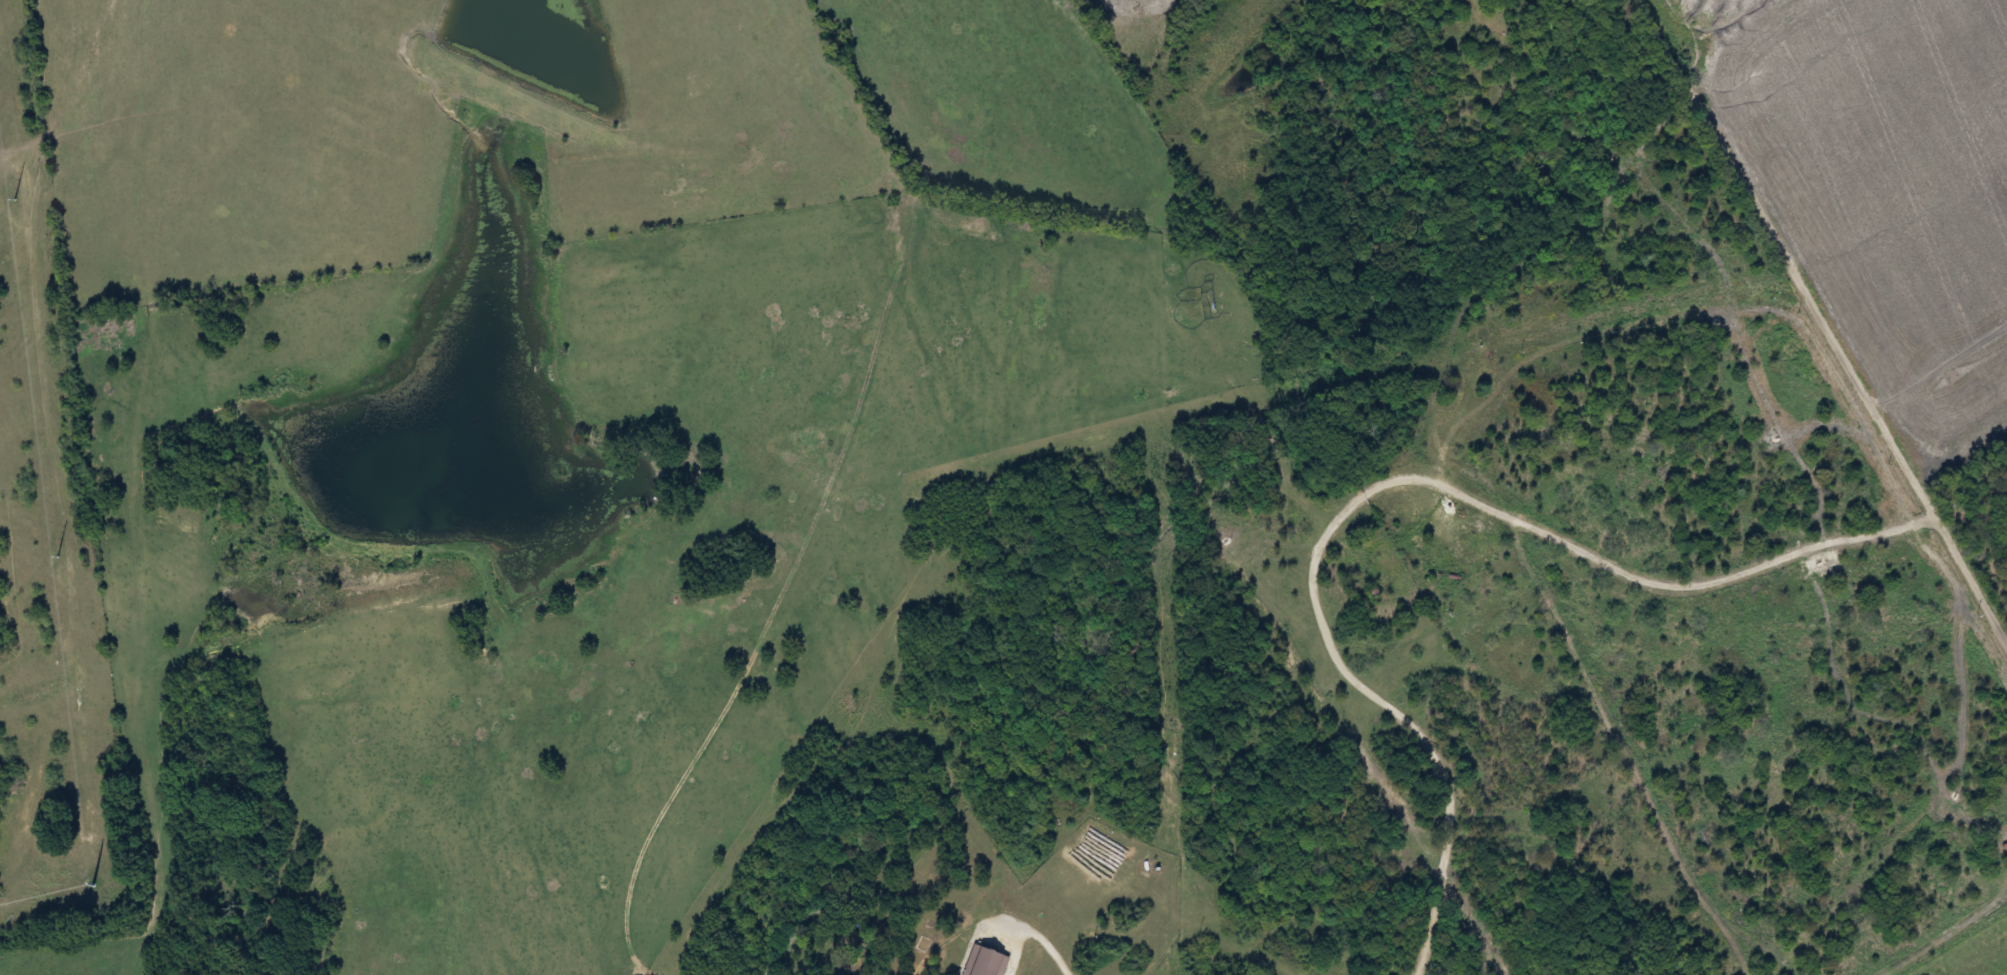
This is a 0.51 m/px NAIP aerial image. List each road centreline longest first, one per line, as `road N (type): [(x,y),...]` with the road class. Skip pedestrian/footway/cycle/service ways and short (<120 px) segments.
road 1 (residential): [(2006,638),(1644,0)]

